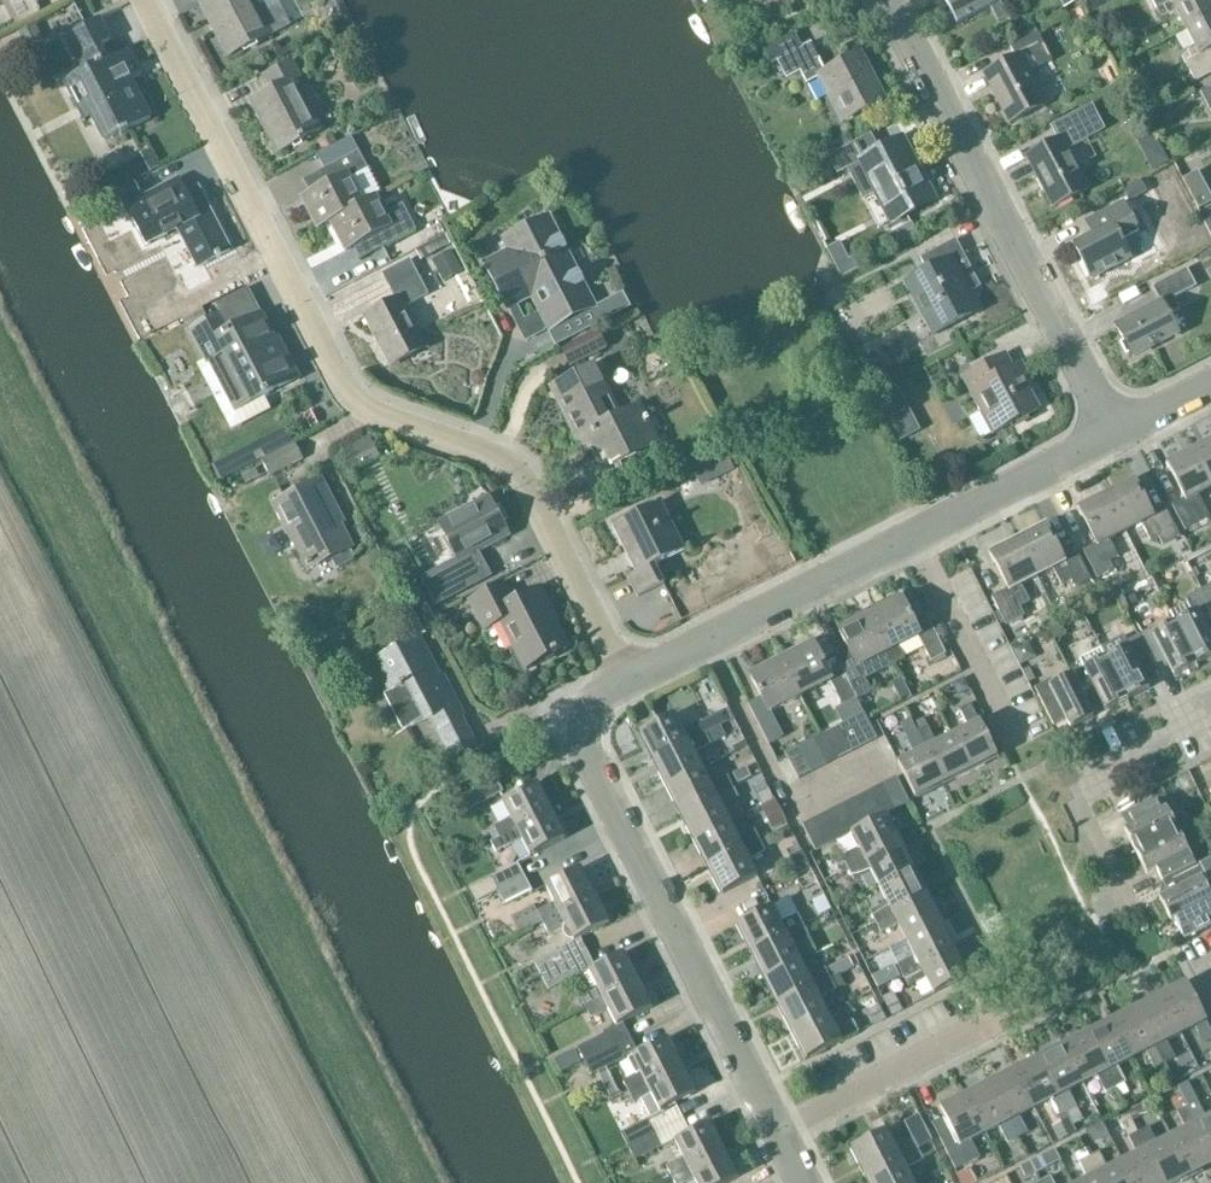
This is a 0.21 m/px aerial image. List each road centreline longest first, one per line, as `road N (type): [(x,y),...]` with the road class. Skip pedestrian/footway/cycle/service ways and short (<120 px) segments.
road 1 (unclassified): [(623,681),(507,455),(348,408),(139,0)]
road 2 (unclassified): [(778,1138),(588,759),(583,732),(597,702),(623,681)]
road 3 (unclassified): [(1112,436),(886,0)]
road 4 (unclassified): [(623,681),(914,539)]
road 5 (unclassified): [(778,1138),(1018,1014)]
road 6 (unclassified): [(914,539),(1112,436)]
road 7 (unclassified): [(1015,730),(914,539)]
road 8 (residential): [(1210,719),(1100,783)]

